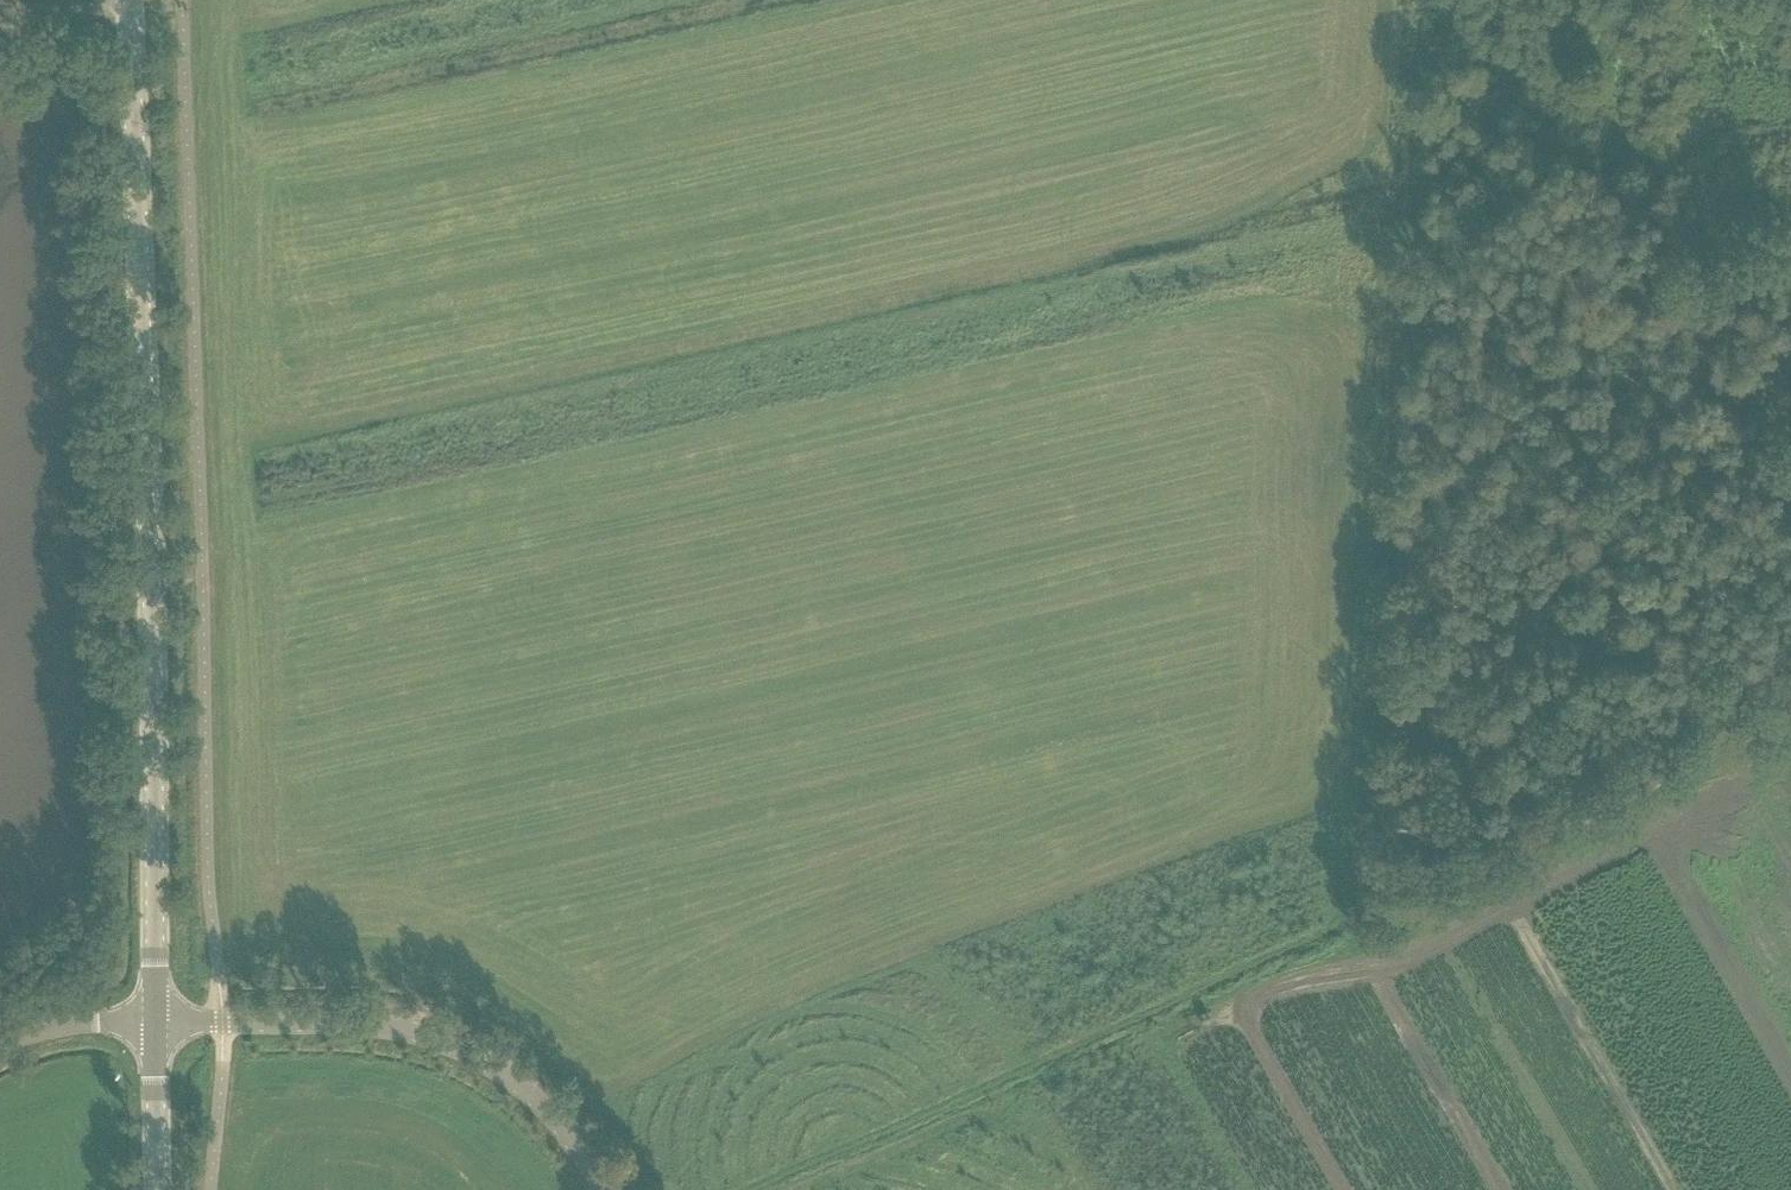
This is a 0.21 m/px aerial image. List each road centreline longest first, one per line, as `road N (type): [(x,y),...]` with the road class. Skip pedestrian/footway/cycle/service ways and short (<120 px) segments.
road 1 (tertiary): [(156,1019),(125,0)]
road 2 (unclassified): [(602,1189),(546,1103),(438,1035),(343,1021),(156,1019)]
road 3 (tertiary): [(160,1189),(156,1019)]
road 4 (unclassified): [(0,1044),(75,1022),(156,1019)]

